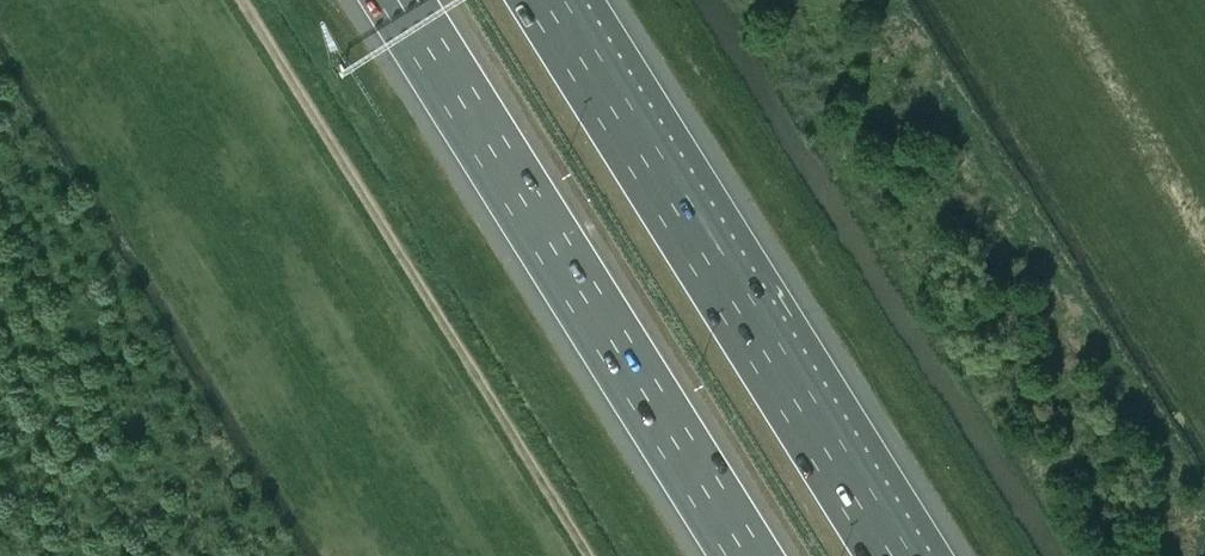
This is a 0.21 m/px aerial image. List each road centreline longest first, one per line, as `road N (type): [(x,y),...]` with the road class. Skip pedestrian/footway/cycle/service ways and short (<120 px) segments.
road 1 (motorway): [(894,555),(545,0)]
road 2 (track): [(591,555),(242,0)]
road 3 (motorway): [(399,0),(746,555)]

